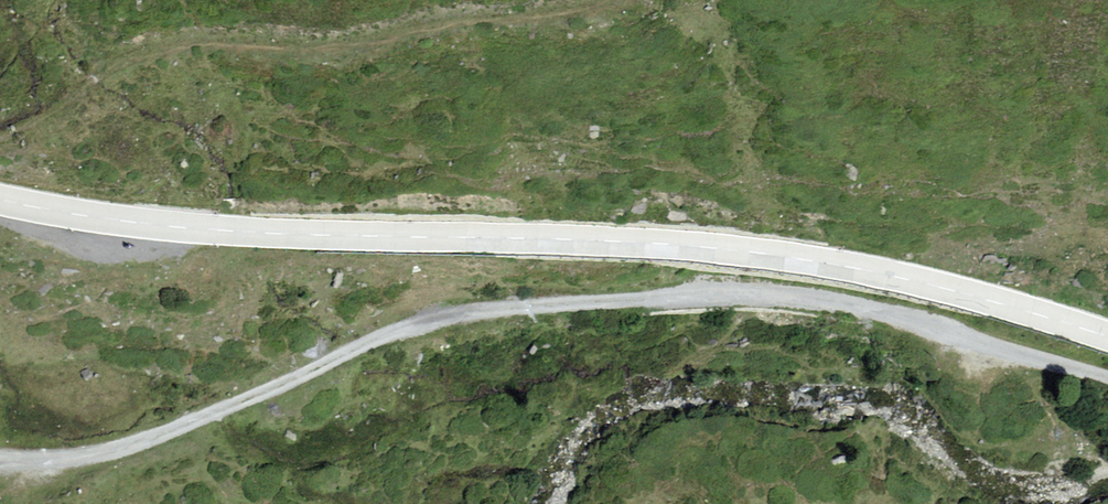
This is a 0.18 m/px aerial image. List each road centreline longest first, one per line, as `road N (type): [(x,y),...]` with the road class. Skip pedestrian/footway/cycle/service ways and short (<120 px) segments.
road 1 (track): [(1107,380),(773,294),(564,300),(460,313),(373,340),(124,448),(0,459)]
road 2 (secondary): [(1107,337),(819,260),(706,246),(205,228),(0,198)]

